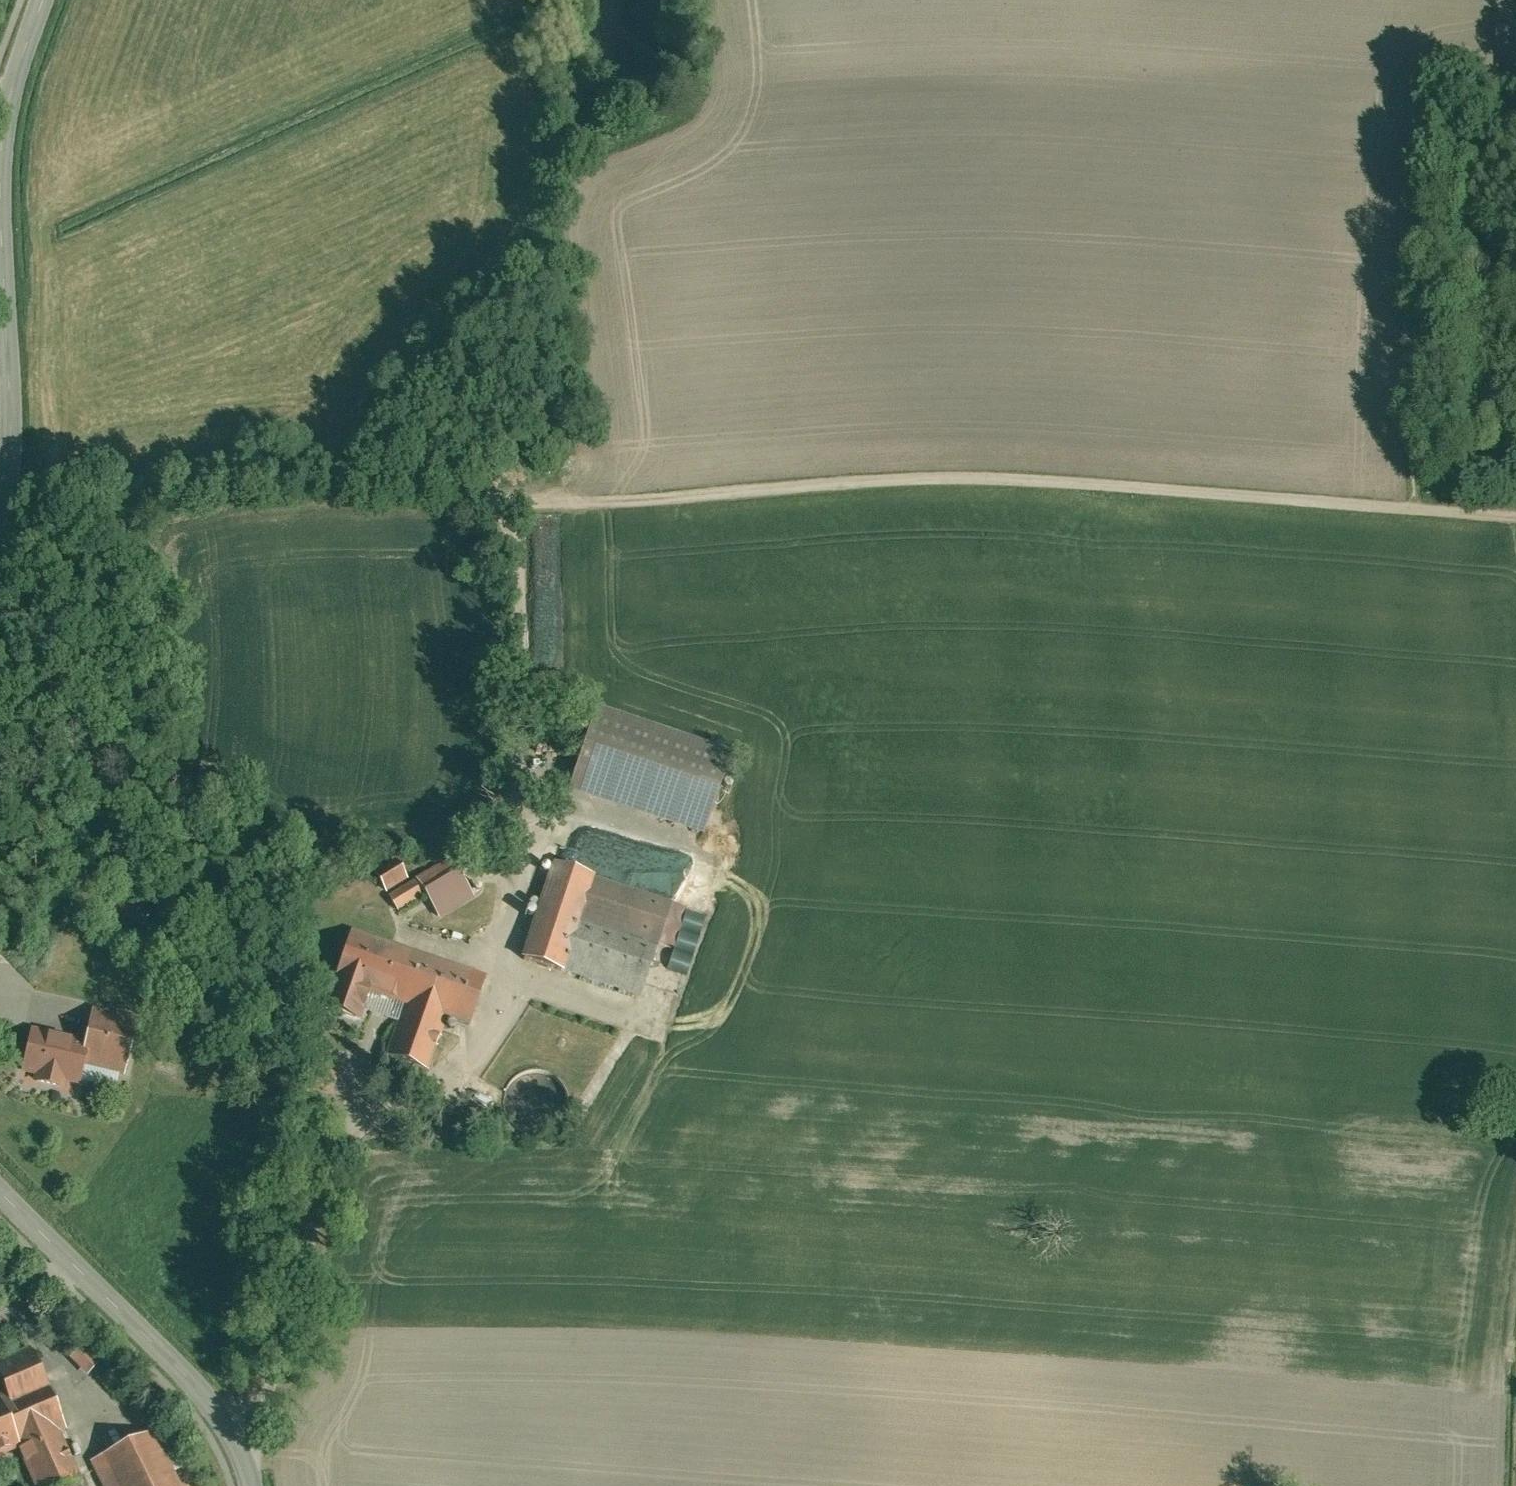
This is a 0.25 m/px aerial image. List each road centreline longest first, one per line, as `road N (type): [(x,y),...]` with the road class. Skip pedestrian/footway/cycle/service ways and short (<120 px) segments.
road 1 (unclassified): [(0,500),(283,476),(536,514),(621,513),(979,486),(1515,526)]
road 2 (tertiary): [(0,1201),(196,1397),(230,1445),(243,1485)]
road 3 (tertiary): [(0,321),(6,424),(0,485)]
road 4 (tertiary): [(38,0),(0,119)]

